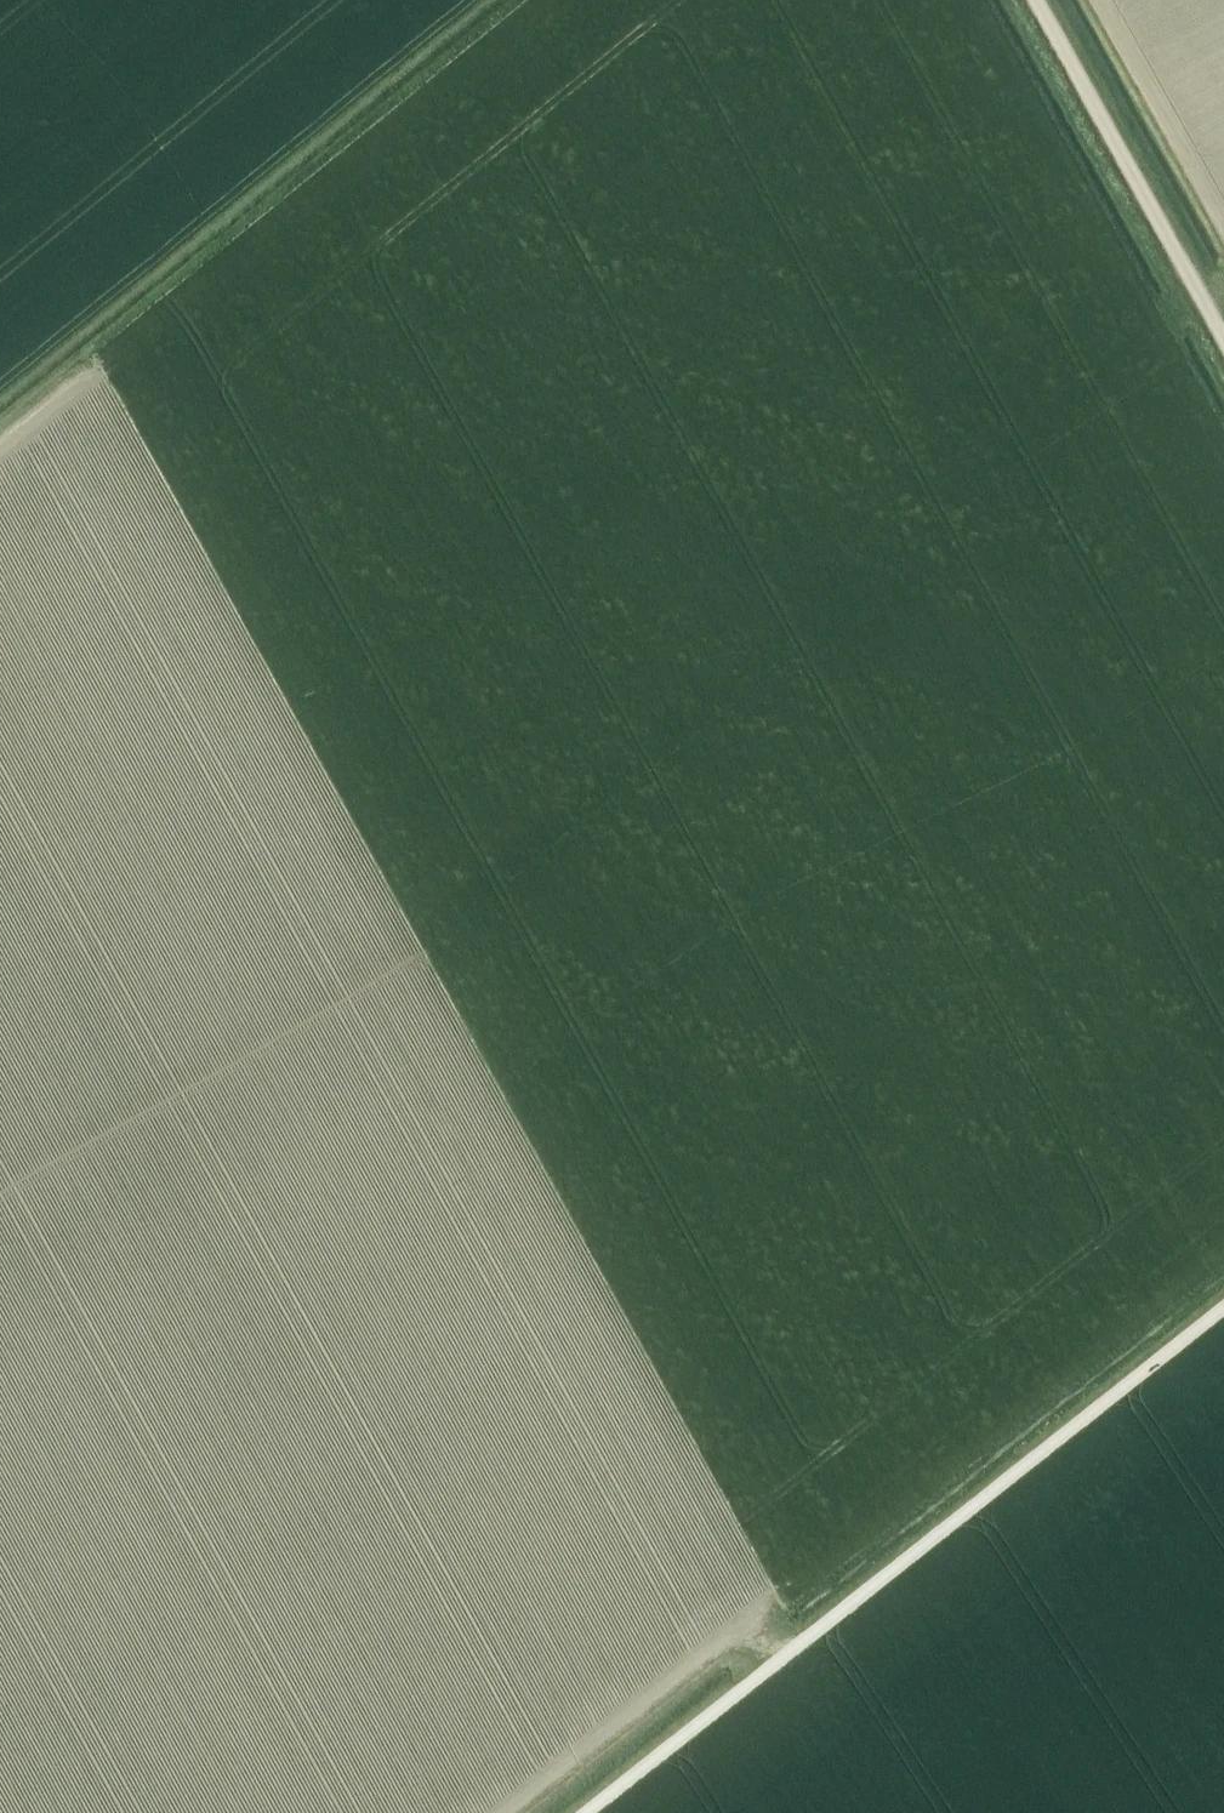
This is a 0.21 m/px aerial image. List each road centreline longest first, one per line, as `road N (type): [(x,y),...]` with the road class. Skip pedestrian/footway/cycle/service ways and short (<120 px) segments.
road 1 (unclassified): [(586,1812),(1223,1307)]
road 2 (unclassified): [(1223,342),(1034,0)]

